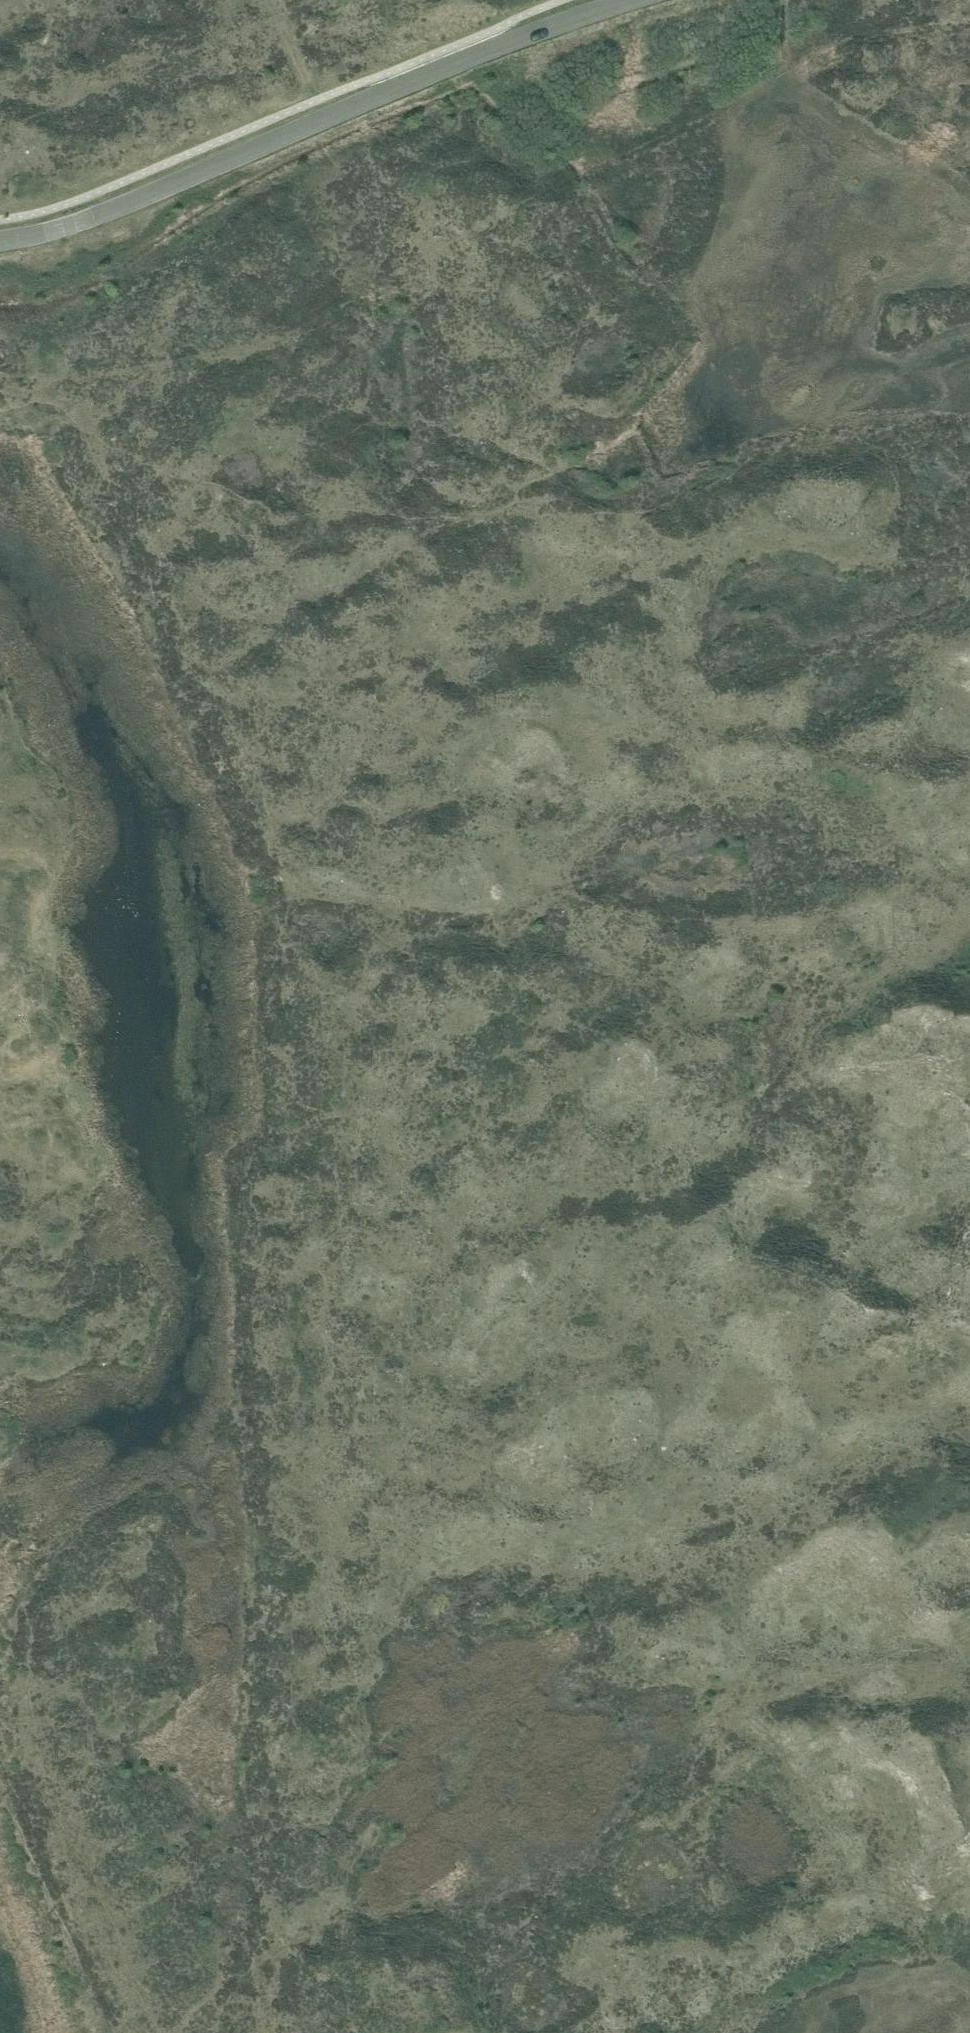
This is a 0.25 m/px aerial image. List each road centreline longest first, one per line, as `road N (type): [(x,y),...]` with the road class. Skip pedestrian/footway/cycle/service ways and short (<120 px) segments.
road 1 (unclassified): [(0,242),(67,228),(626,0)]

